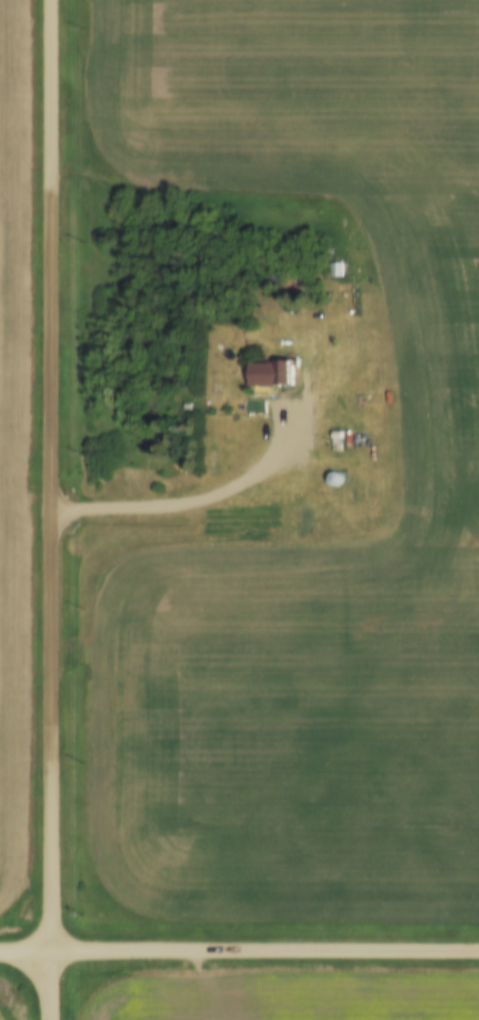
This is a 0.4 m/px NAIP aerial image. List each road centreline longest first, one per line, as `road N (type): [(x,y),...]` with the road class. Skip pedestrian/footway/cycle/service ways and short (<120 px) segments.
road 1 (residential): [(50,950),(50,0)]
road 2 (residential): [(50,950),(478,950)]

